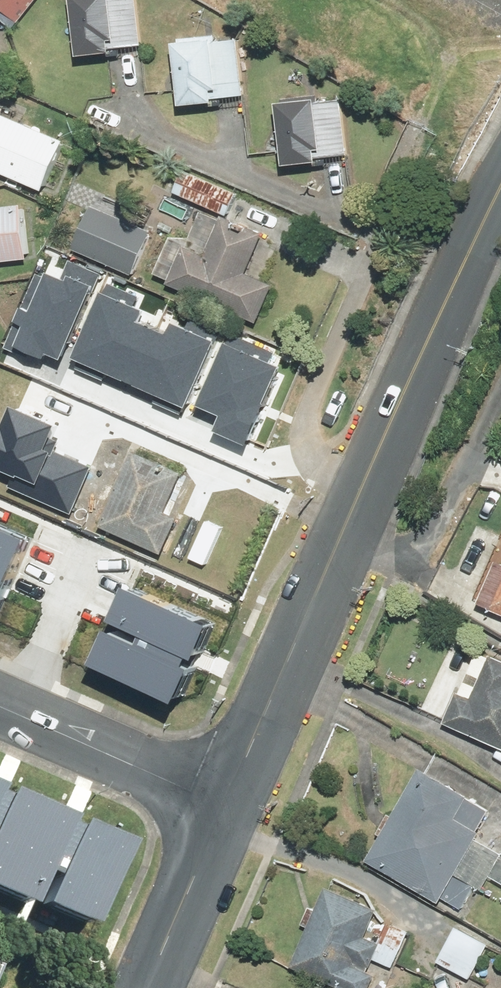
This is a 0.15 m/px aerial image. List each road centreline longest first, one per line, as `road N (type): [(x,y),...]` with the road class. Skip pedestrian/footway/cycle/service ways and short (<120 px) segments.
road 1 (tertiary): [(231,804),(500,188)]
road 2 (residential): [(0,706),(231,804)]
road 3 (tertiary): [(151,987),(231,804)]
road 4 (track): [(437,127),(442,66),(424,29),(382,0)]

